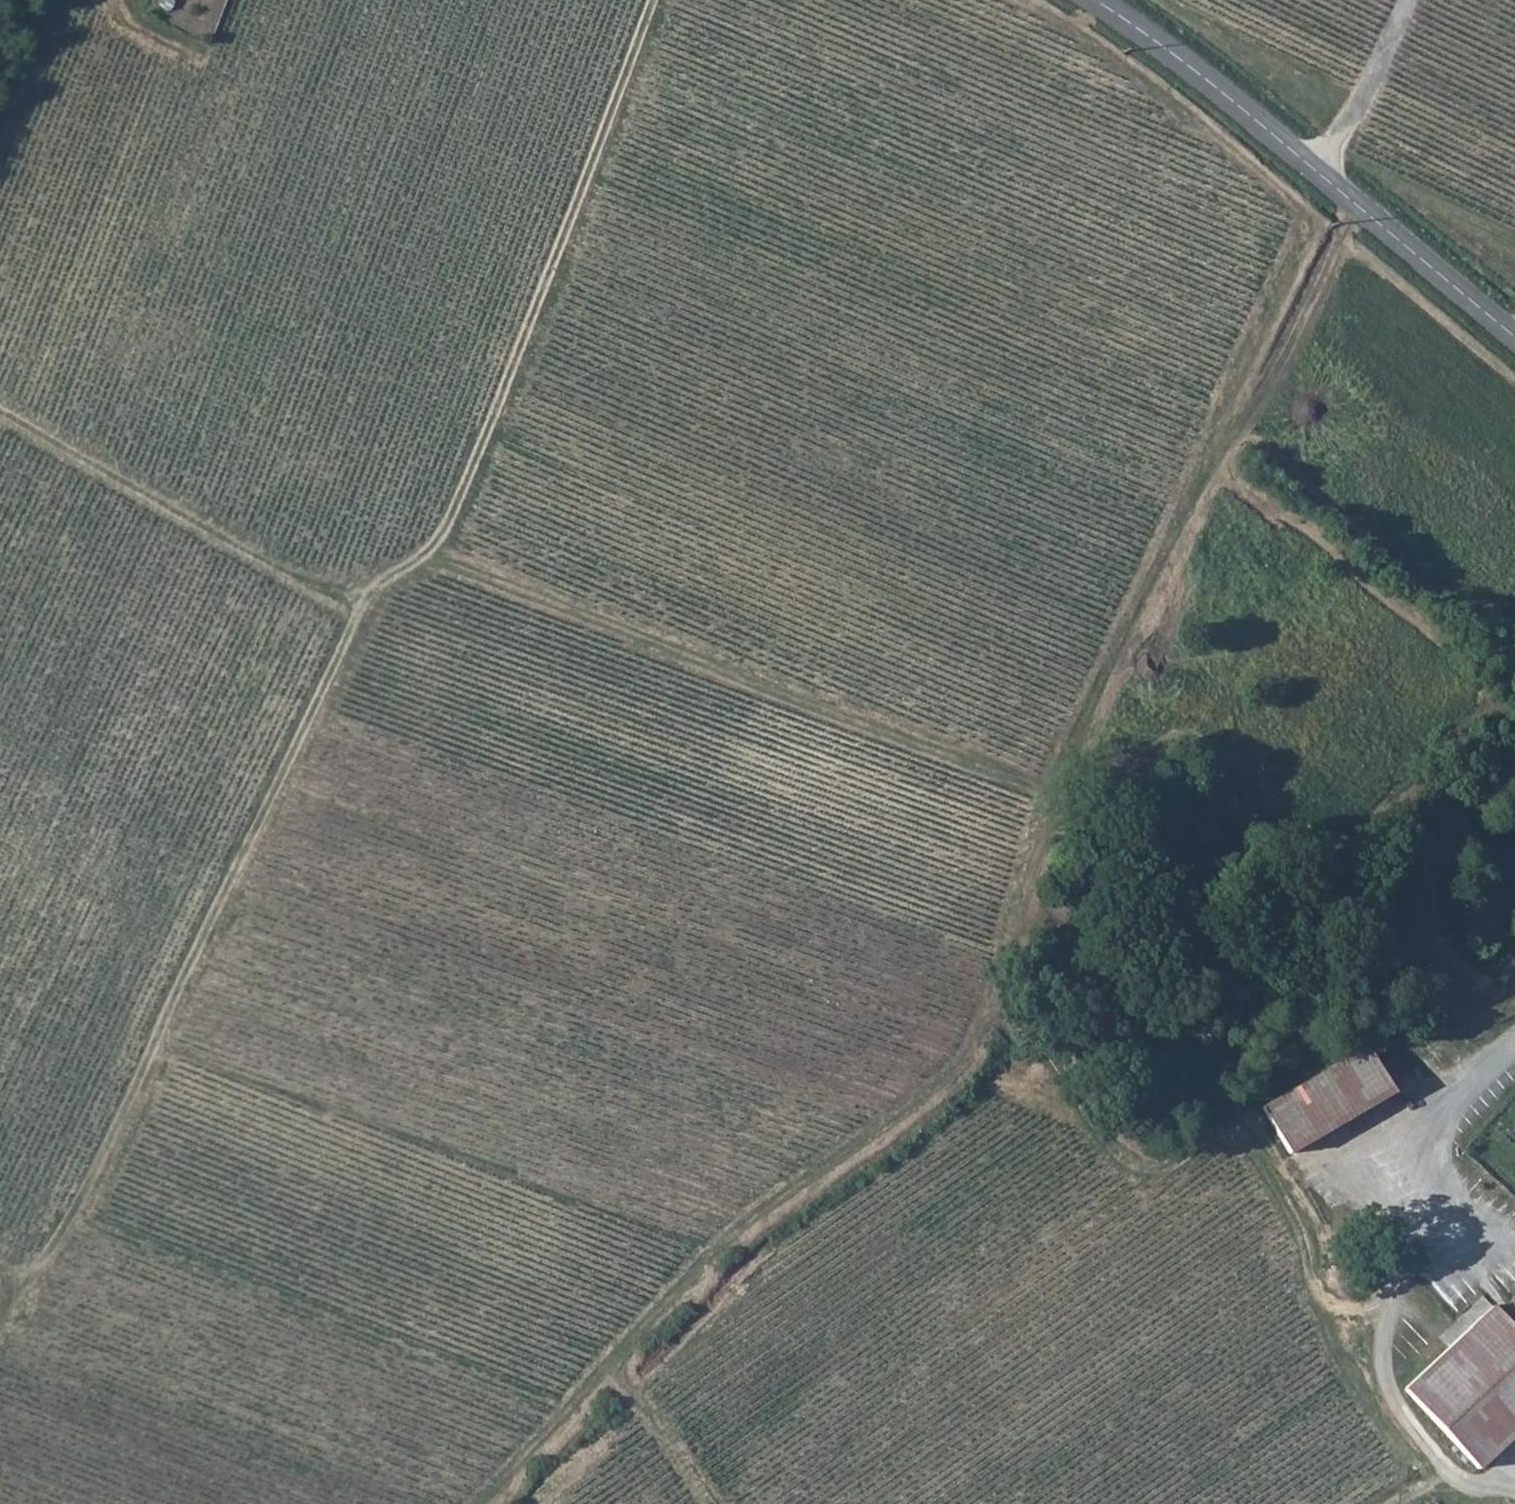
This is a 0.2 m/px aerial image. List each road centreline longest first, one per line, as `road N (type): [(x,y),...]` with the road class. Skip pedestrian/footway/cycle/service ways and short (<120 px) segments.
road 1 (track): [(656,0),(436,544),(393,575),(332,583),(207,541),(0,417)]
road 2 (track): [(393,575),(359,617),(51,1264),(0,1267)]
road 3 (tertiary): [(1101,0),(1514,331)]

